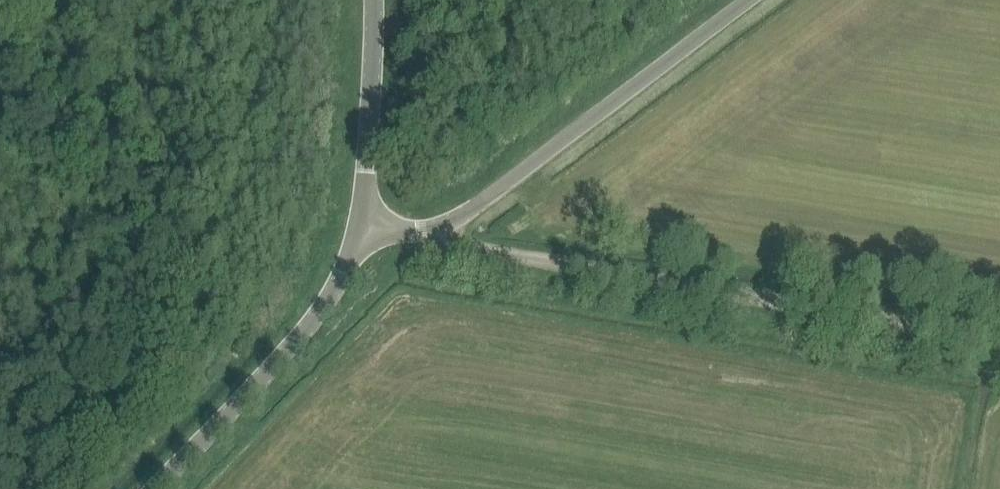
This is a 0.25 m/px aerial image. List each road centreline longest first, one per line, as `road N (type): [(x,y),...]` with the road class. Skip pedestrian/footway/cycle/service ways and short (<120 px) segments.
road 1 (track): [(999,334),(511,256),(466,244),(449,226)]
road 2 (unclassified): [(366,228),(417,235),(449,226),(748,0)]
road 3 (unclassified): [(154,488),(309,330),(366,228)]
road 4 (unclassified): [(366,228),(373,0)]

